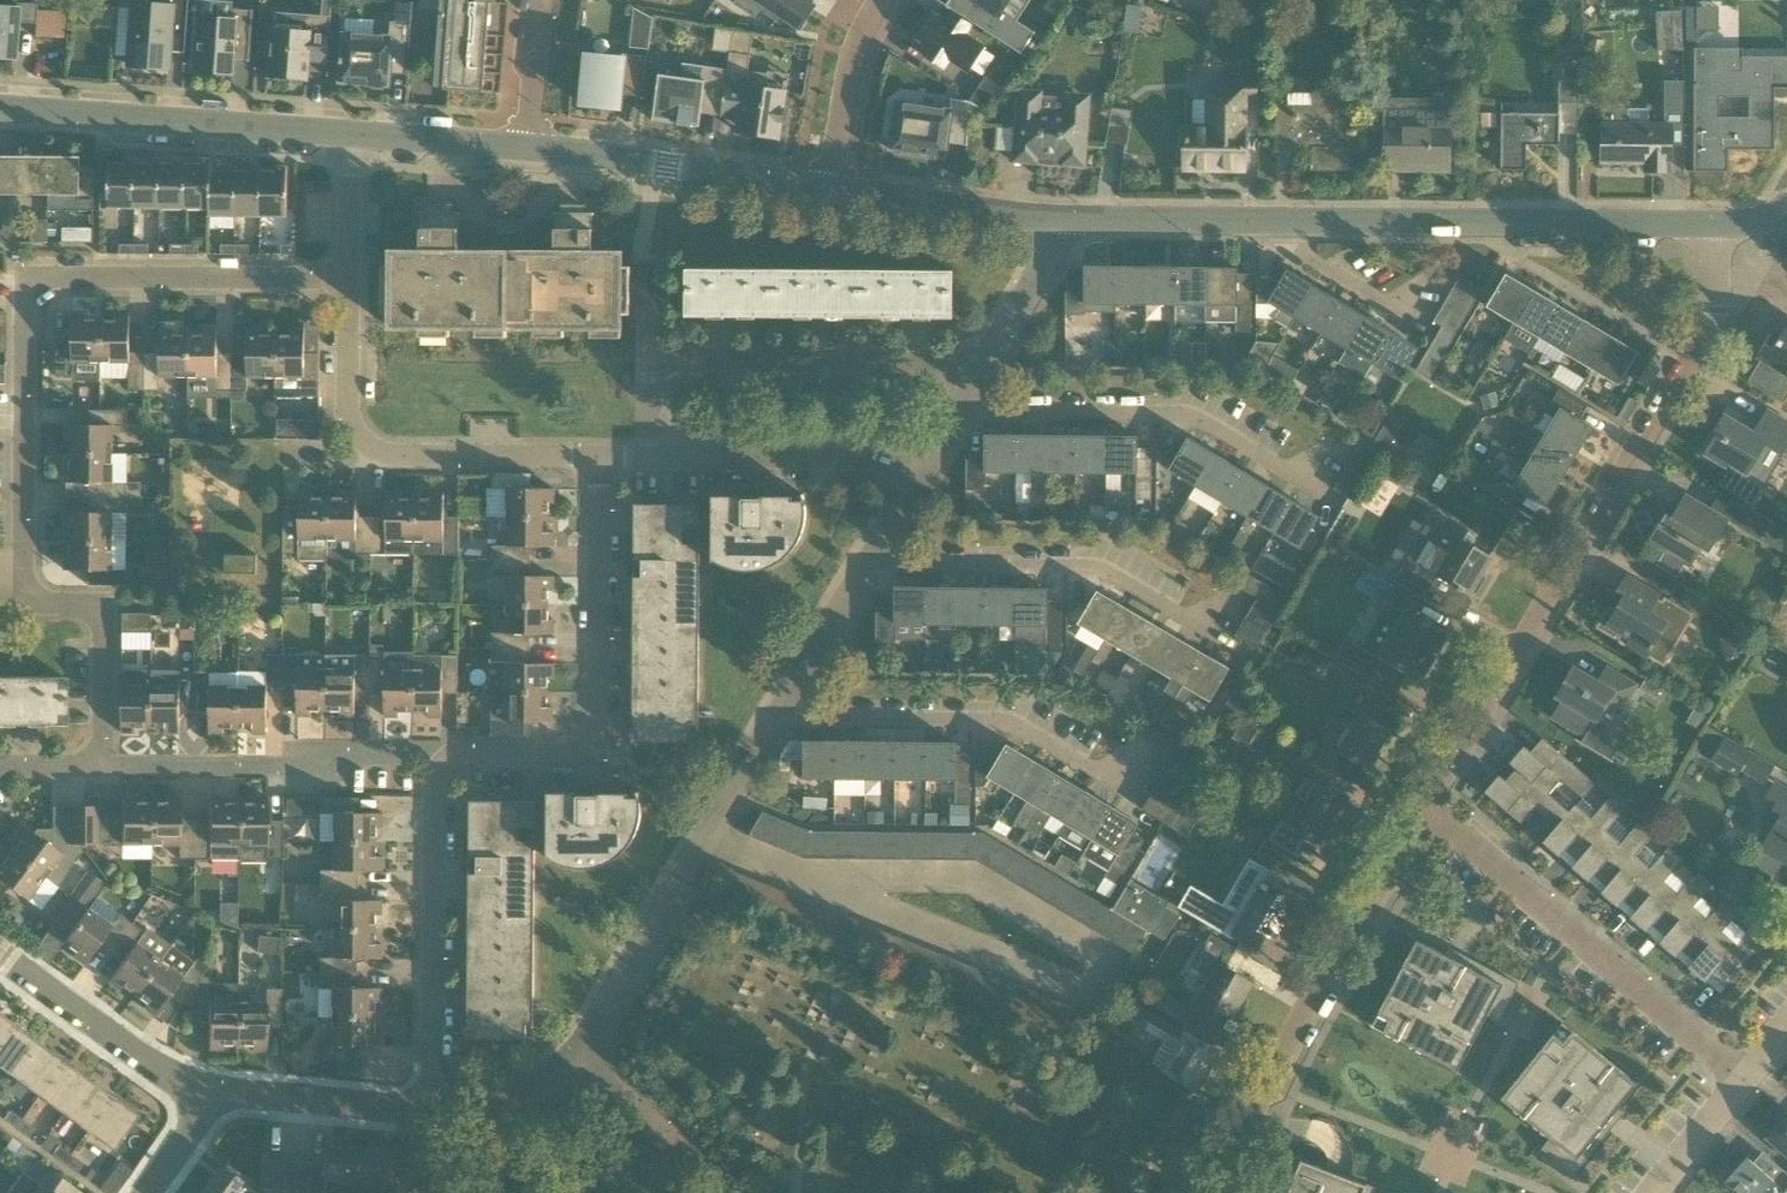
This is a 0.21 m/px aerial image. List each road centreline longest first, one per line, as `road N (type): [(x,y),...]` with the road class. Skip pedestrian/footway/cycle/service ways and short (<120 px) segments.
road 1 (residential): [(103,767),(104,603),(26,603),(24,278),(349,278)]
road 2 (residential): [(1422,799),(1703,342),(1713,308),(1709,225)]
road 3 (tertiary): [(1060,219),(1709,225)]
road 4 (residential): [(436,753),(596,755),(597,456)]
road 5 (residential): [(1199,1192),(1422,799)]
road 6 (residential): [(1745,1078),(1422,799)]
road 7 (residential): [(597,456),(377,451),(347,413),(349,278)]
road 8 (residential): [(988,363),(684,359),(682,457)]
road 9 (residential): [(1343,469),(1277,466),(1177,415),(958,413)]
road 10 (residential): [(573,1059),(774,719)]
road 11 (residential): [(1148,768),(1087,767),(996,720),(774,719)]
road 12 (residential): [(1239,616),(1176,612),(1101,569),(871,561)]
road 13 (residential): [(430,1111),(436,753)]
road 14 (tertiary): [(0,108),(349,135)]
road 15 (residential): [(103,767),(281,767),(342,752),(436,753)]
road 16 (tertiary): [(529,147),(829,189)]
road 17 (residential): [(0,956),(162,1070),(217,1091)]
road 18 (residential): [(682,457),(931,460)]
road 19 (tertiary): [(829,189),(1060,219)]
road 20 (residential): [(217,1091),(430,1111)]
road 21 (residential): [(881,0),(853,55),(829,189)]
road 22 (residential): [(774,719),(871,561)]
road 23 (unclassified): [(690,1192),(673,1149),(573,1059)]
road 24 (tertiary): [(349,135),(529,147)]
road 25 (residential): [(988,363),(1055,247),(1060,219)]
road 26 (residential): [(430,1111),(494,1105),(573,1059)]
road 27 (residential): [(529,147),(543,0)]
road 28 (residential): [(1654,1191),(1745,1078)]
road 29 (residential): [(349,278),(349,135)]
road 30 (residential): [(145,1192),(217,1091)]

